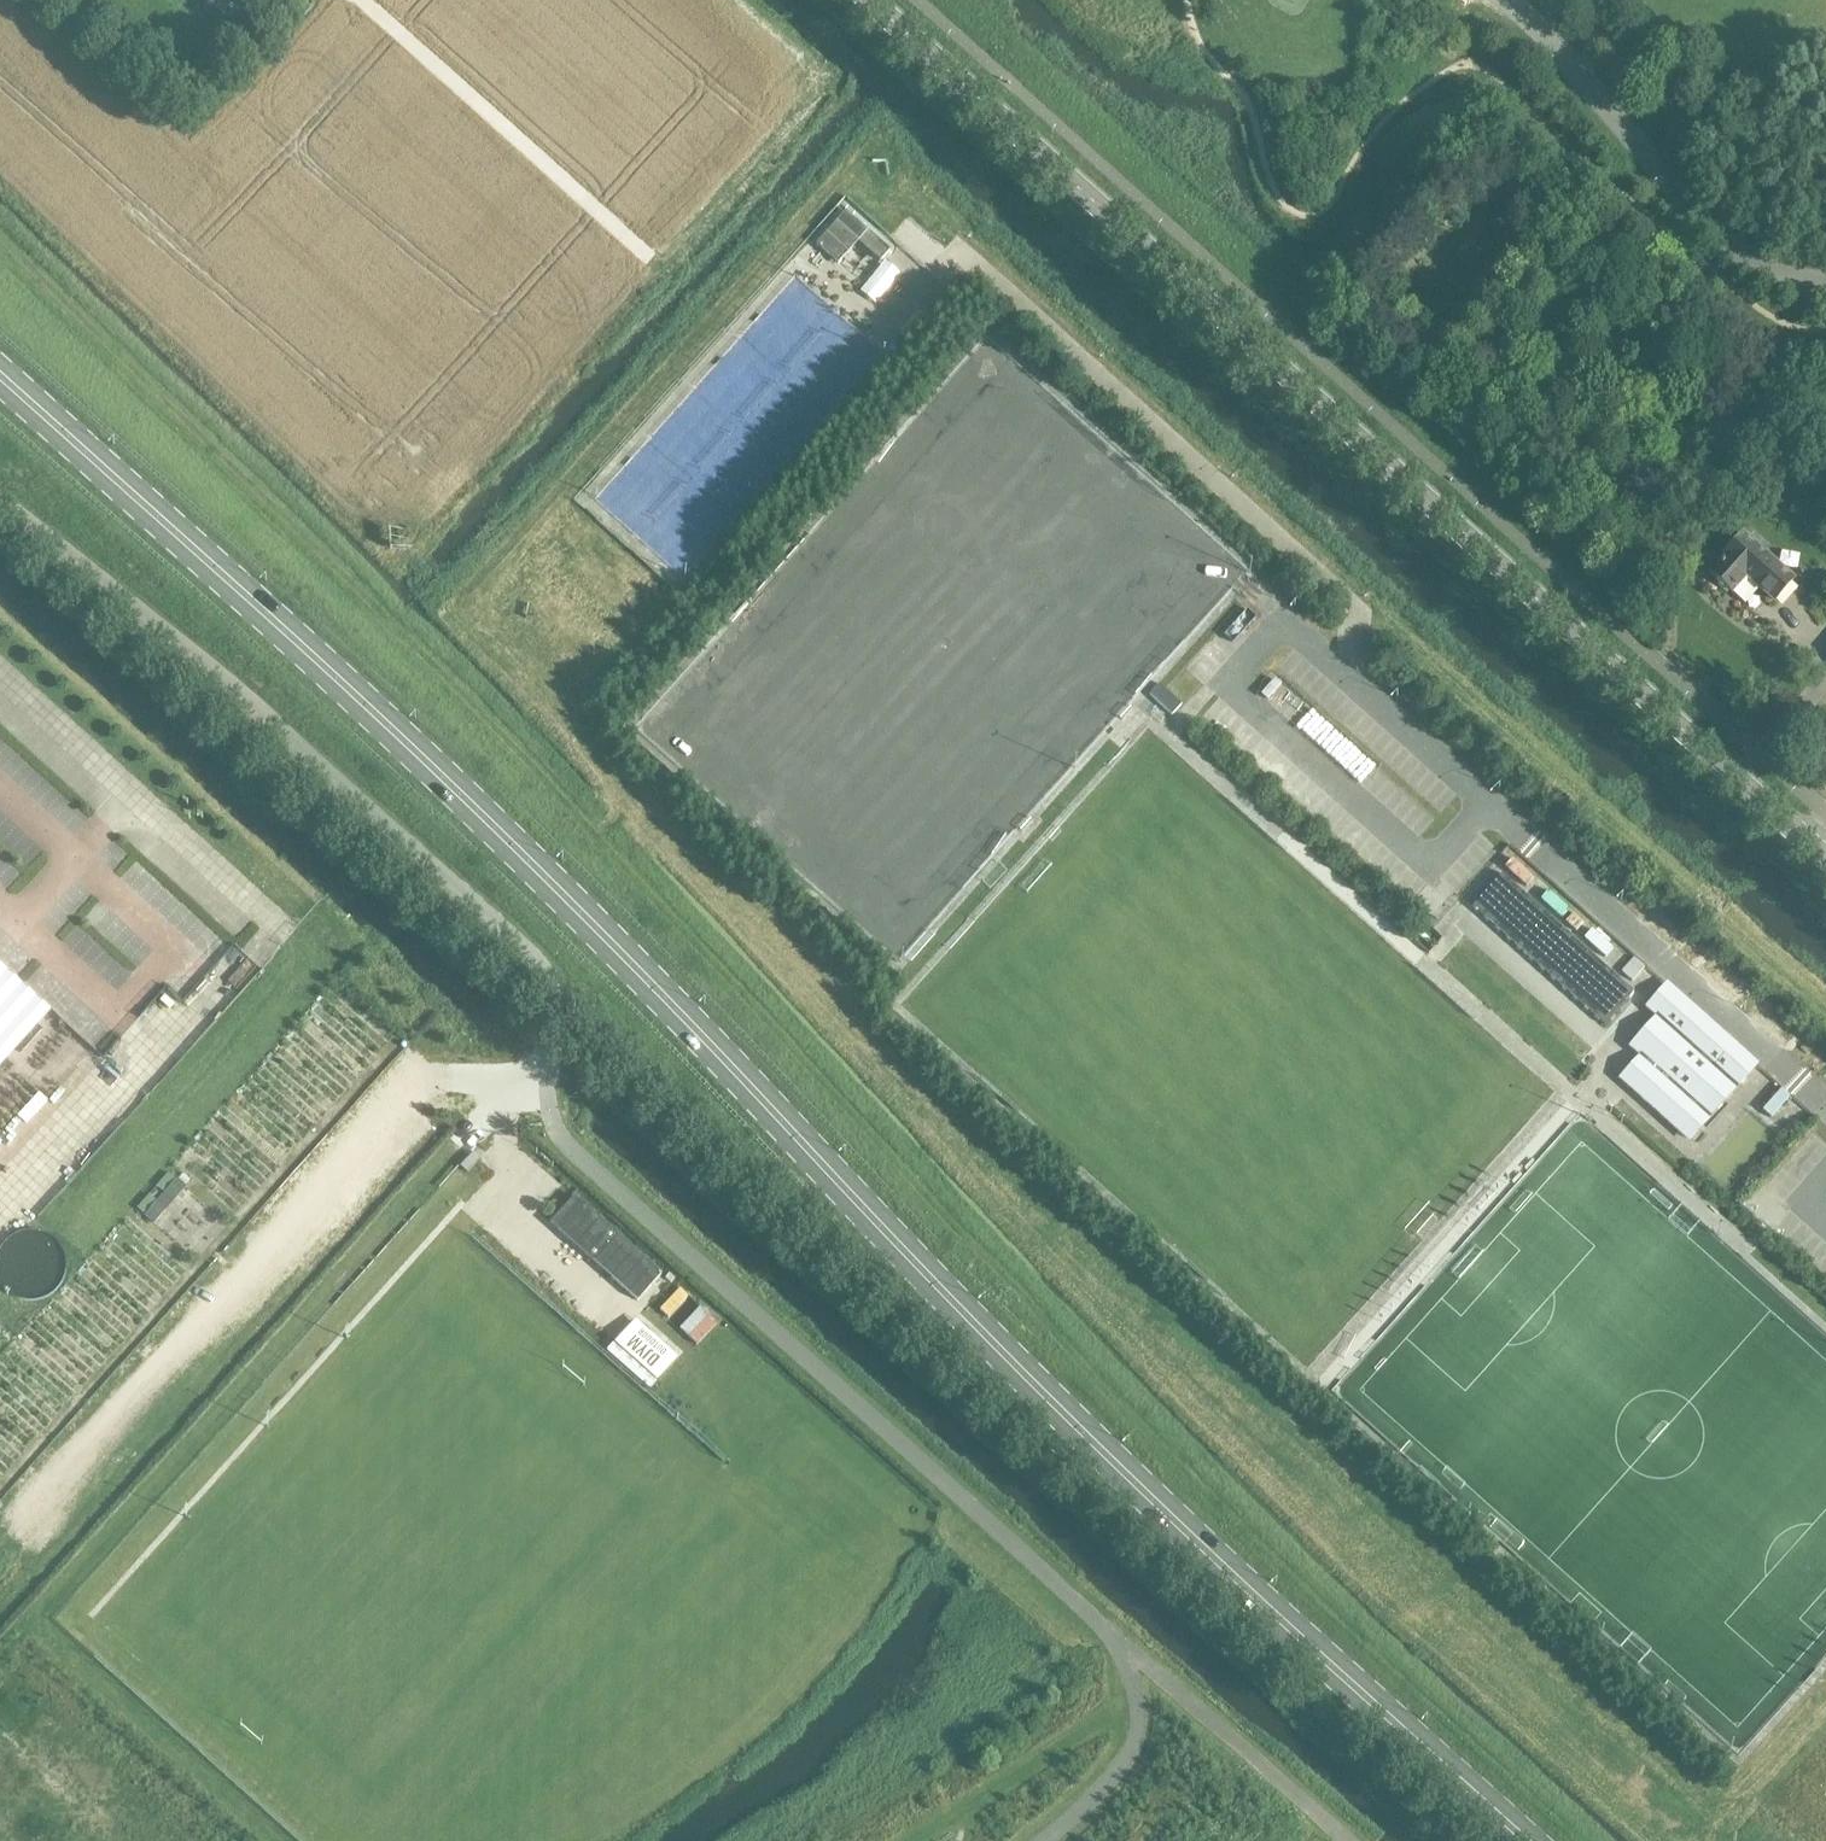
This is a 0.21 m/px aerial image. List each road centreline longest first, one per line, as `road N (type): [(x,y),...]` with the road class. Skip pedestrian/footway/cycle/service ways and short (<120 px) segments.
road 1 (secondary): [(1530,1840),(1156,1497),(507,834),(0,376)]
road 2 (tertiary): [(1825,858),(867,0)]
road 3 (unclassified): [(0,500),(201,658),(544,967),(551,988),(549,1101)]
road 4 (unclassified): [(1825,1110),(1258,600)]
road 5 (track): [(365,0),(642,250)]

